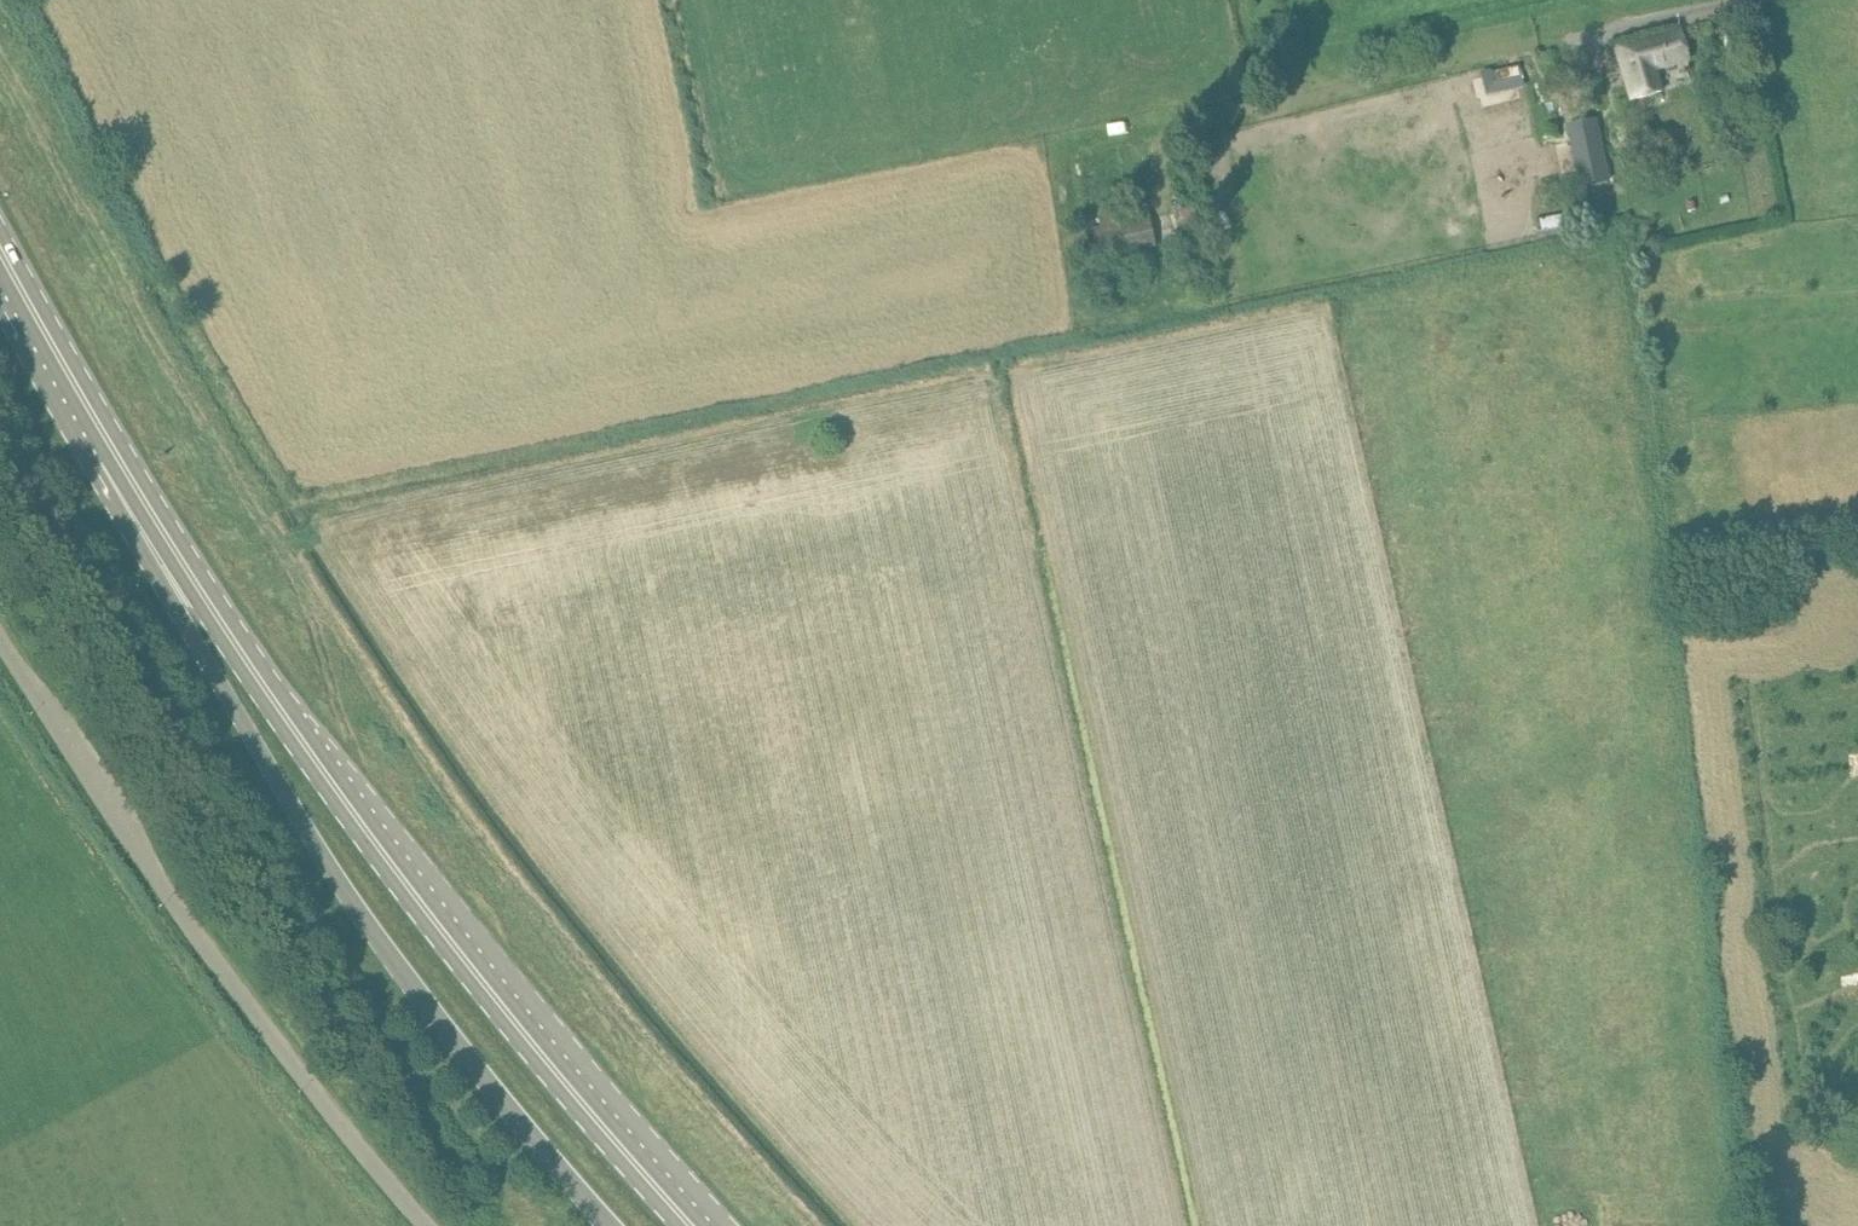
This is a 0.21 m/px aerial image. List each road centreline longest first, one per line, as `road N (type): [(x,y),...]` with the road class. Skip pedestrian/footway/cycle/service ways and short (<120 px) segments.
road 1 (primary): [(692,1225),(526,1034),(364,826),(118,456)]
road 2 (primary): [(118,456),(148,548),(322,848),(403,972),(607,1225)]
road 3 (unclassified): [(425,1225),(194,942),(0,627)]
road 4 (primary): [(118,456),(0,250)]
road 5 (unclassified): [(1586,37),(1741,0)]

